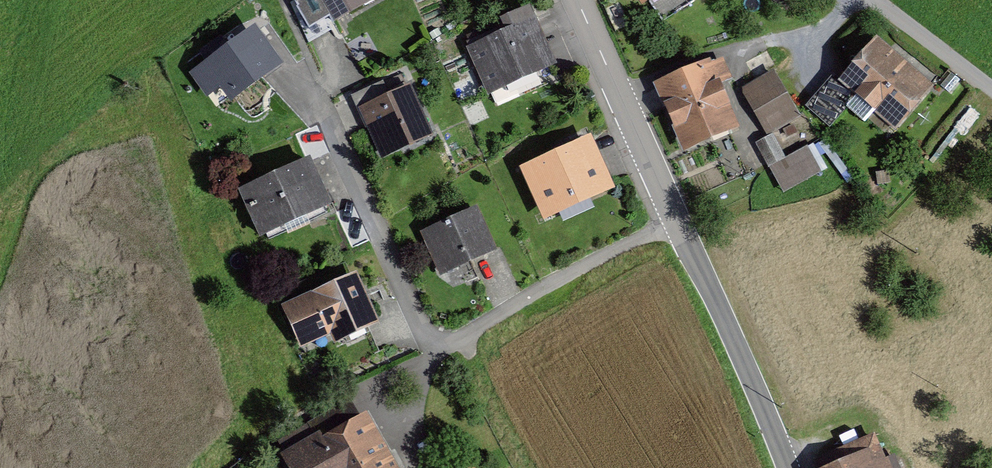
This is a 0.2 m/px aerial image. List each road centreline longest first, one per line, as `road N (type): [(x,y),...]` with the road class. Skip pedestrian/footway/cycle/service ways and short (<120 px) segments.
road 1 (residential): [(315,96),(421,333),(434,339),(454,340),(677,218)]
road 2 (tertiary): [(784,467),(677,218)]
road 3 (tertiary): [(677,218),(575,0)]
road 4 (track): [(0,210),(55,0)]

